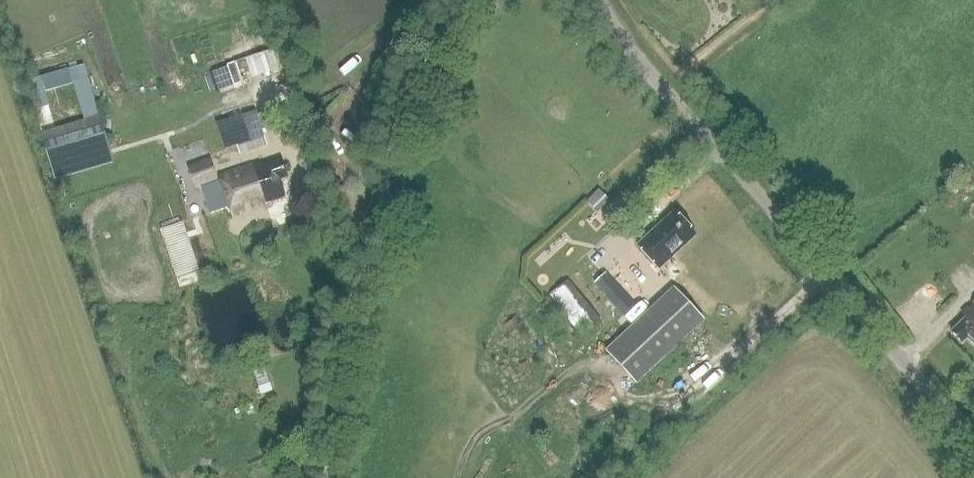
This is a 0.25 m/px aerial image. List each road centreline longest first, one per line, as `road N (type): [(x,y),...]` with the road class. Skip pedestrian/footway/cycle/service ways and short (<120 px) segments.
road 1 (unclassified): [(973,451),(734,171),(606,0)]
road 2 (track): [(436,0),(322,88),(289,101)]

